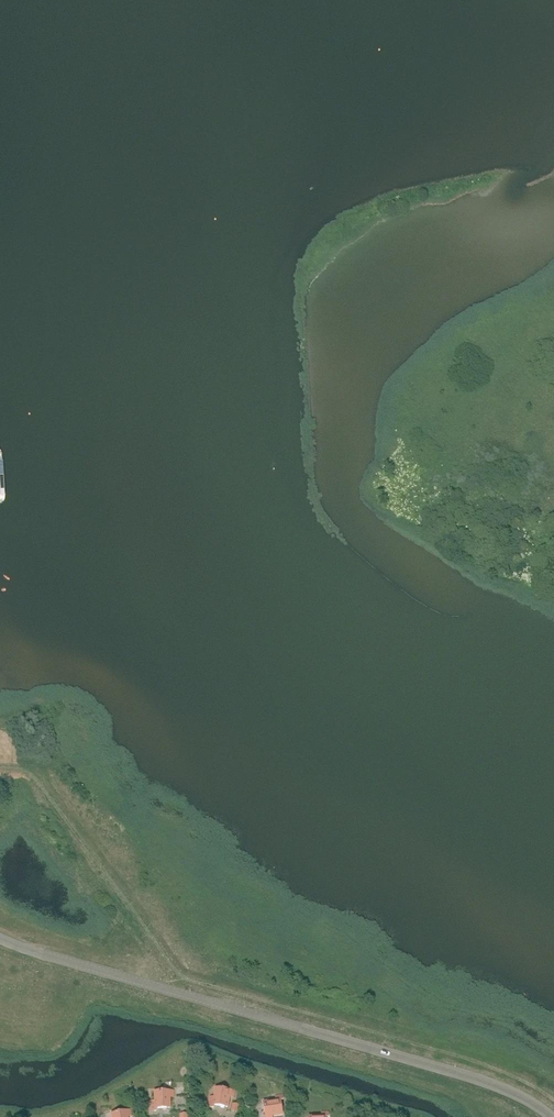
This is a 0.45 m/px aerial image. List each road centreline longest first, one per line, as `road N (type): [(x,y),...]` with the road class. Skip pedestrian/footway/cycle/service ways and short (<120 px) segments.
road 1 (unclassified): [(552,1116),(483,1081),(0,938)]

